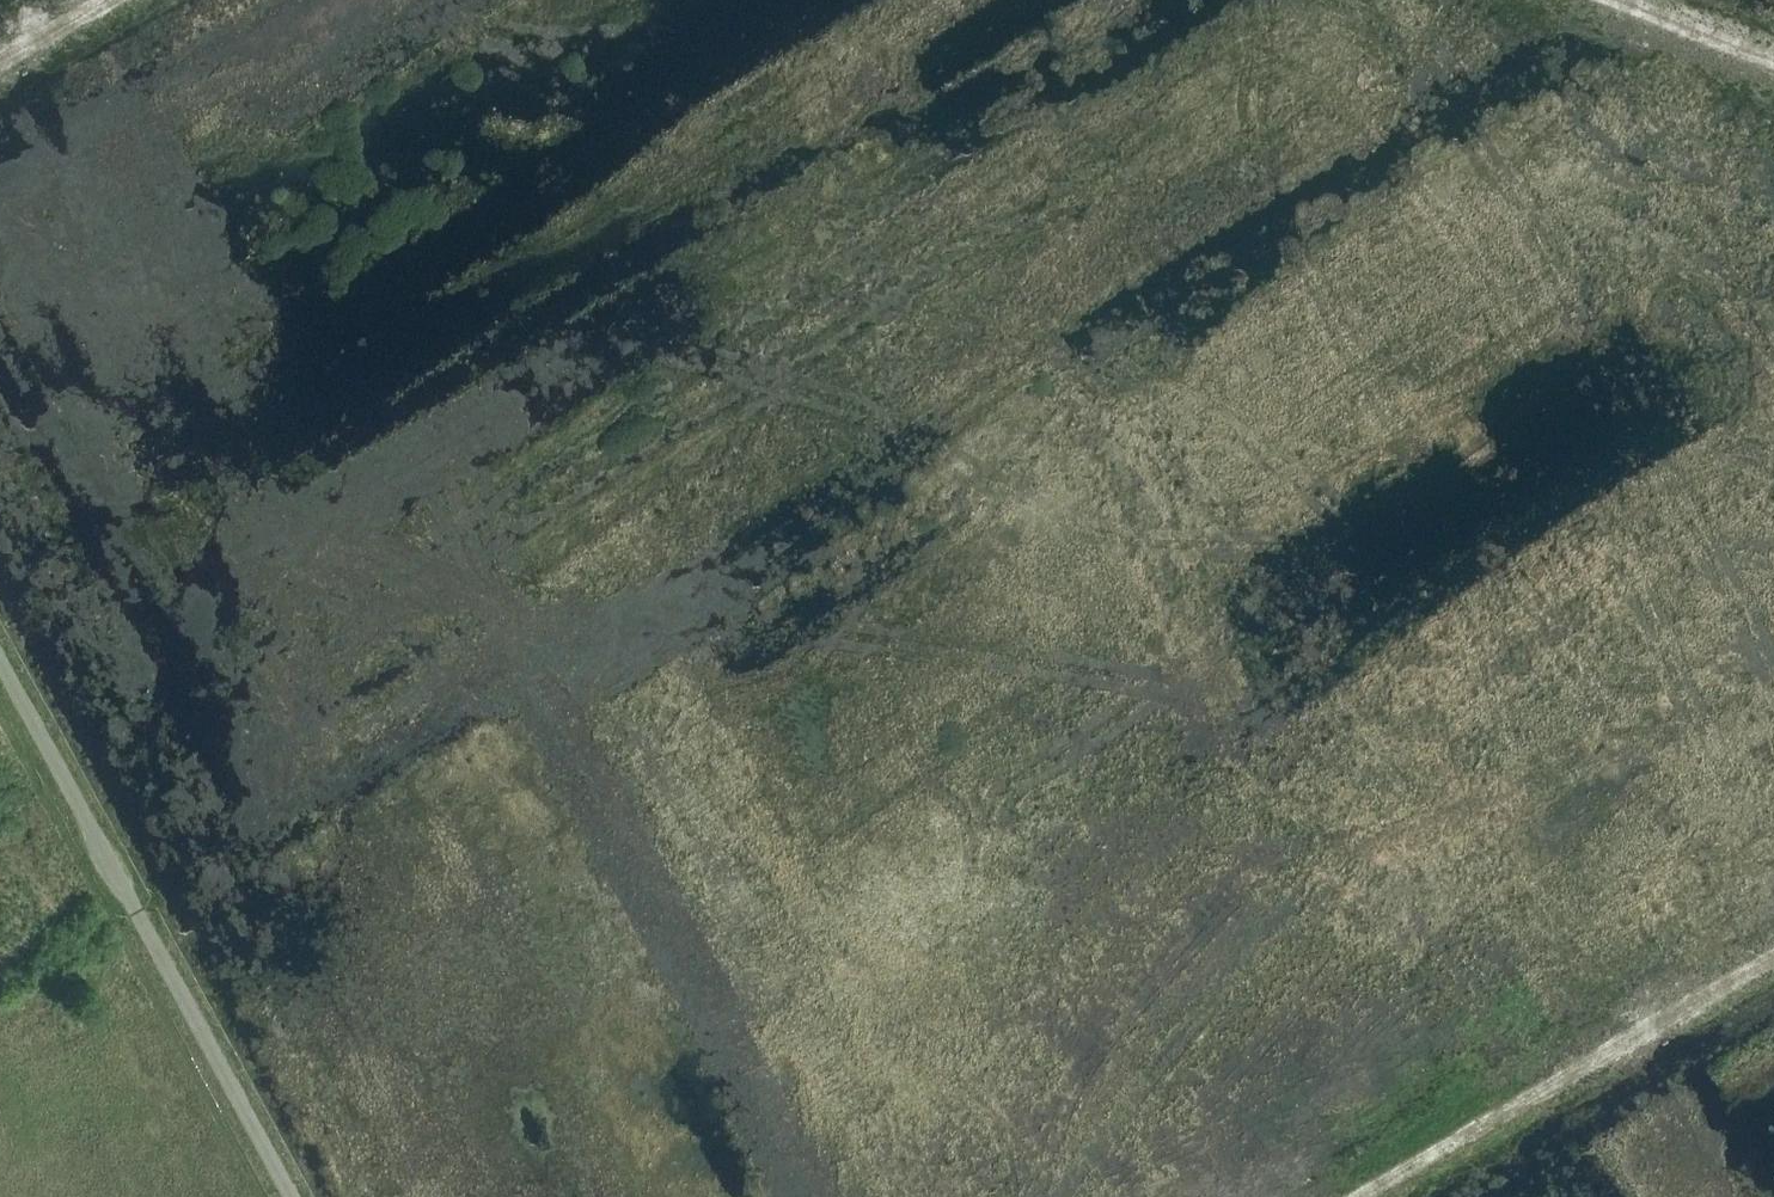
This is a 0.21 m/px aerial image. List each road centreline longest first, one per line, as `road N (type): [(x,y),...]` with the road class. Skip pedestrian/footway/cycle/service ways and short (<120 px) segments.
road 1 (tertiary): [(286,1196),(0,665)]

